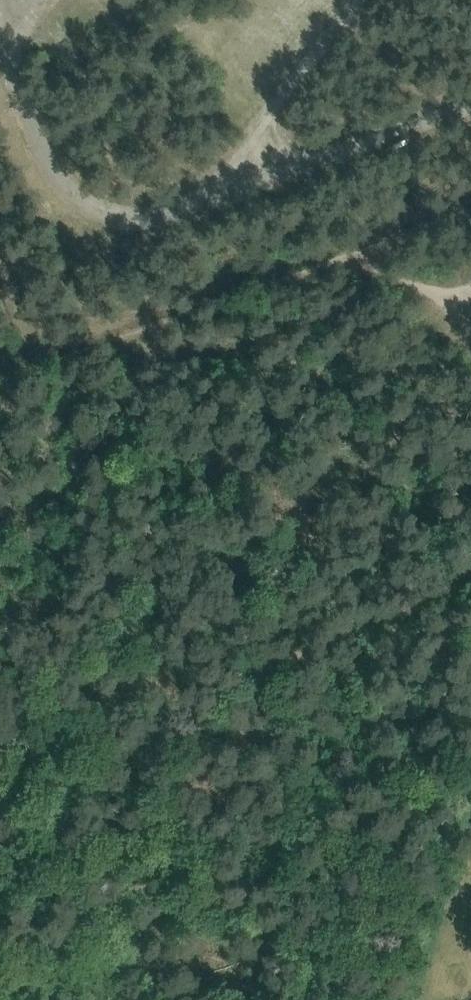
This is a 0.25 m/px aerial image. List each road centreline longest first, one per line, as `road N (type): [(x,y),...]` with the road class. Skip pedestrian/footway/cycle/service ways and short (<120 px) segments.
road 1 (track): [(470,105),(198,208),(113,220),(76,202),(55,175),(0,20)]

